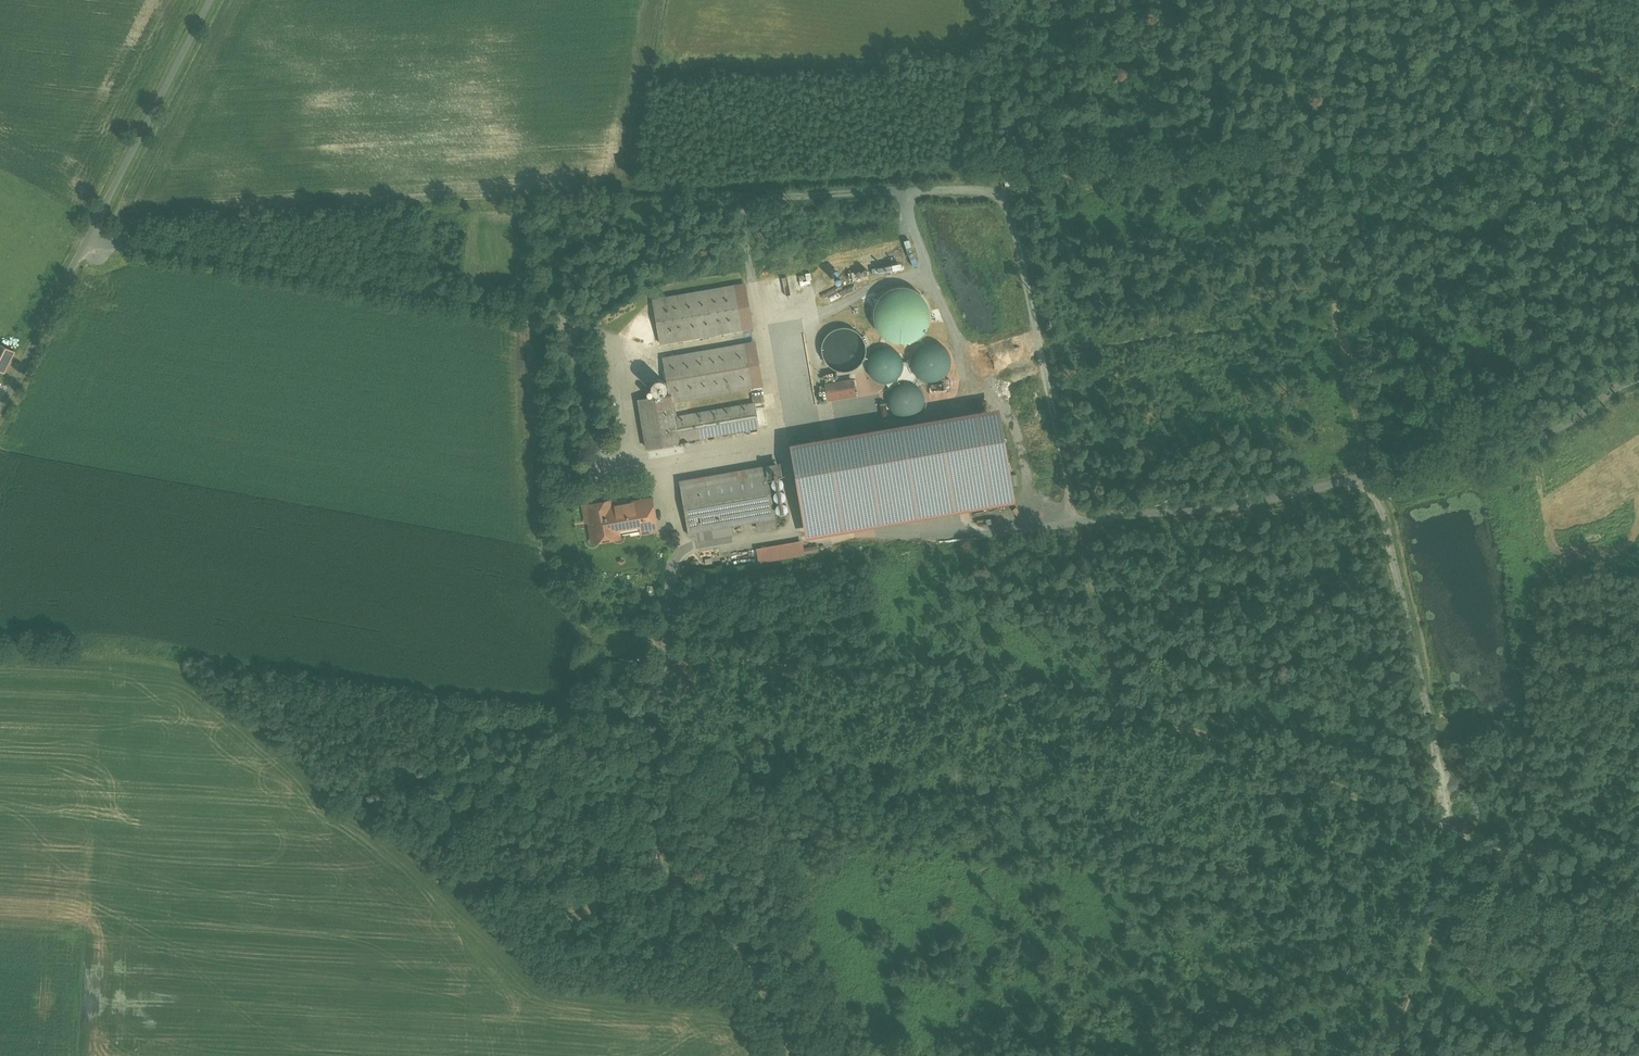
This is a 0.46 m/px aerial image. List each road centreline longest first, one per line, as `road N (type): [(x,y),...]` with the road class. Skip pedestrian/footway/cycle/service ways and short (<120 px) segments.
road 1 (unclassified): [(204,0),(0,400)]

